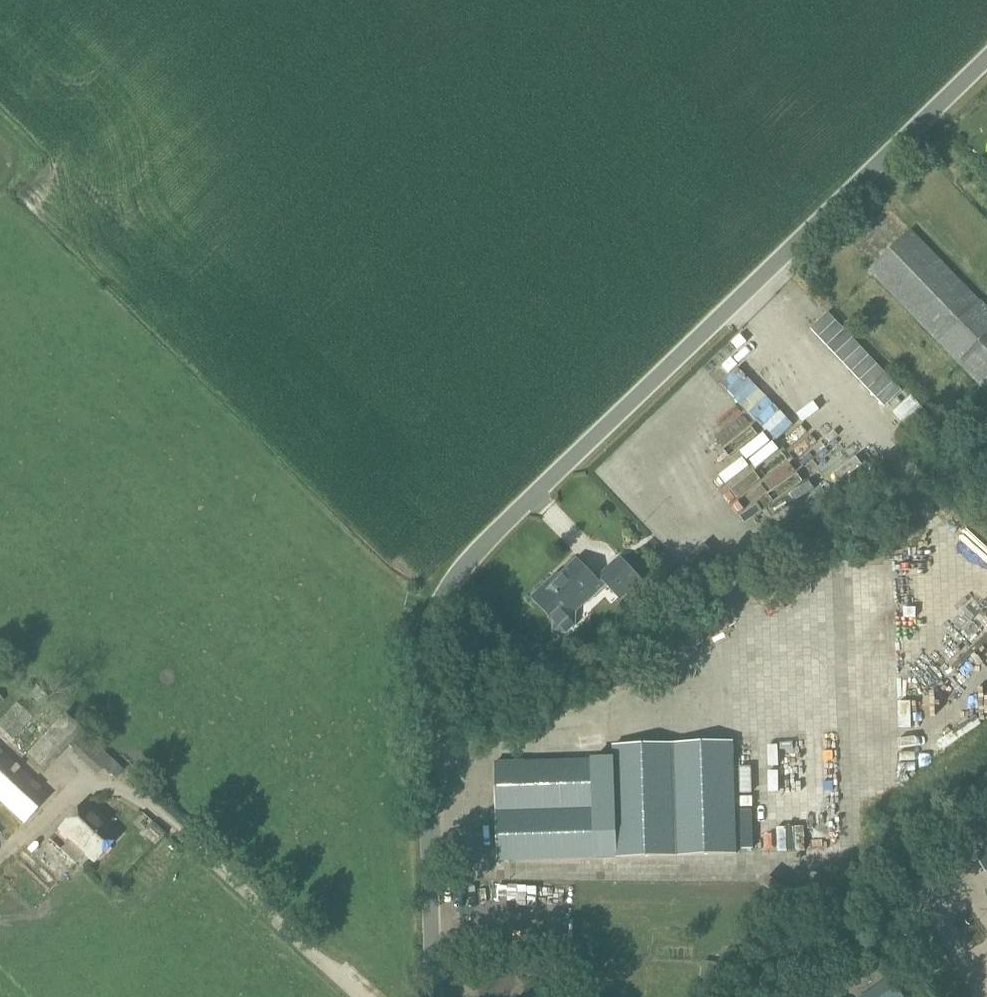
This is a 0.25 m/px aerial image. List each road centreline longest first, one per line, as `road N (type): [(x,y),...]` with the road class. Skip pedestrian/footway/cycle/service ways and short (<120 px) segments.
road 1 (unclassified): [(432,996),(426,697),(433,639),(453,590),(483,548),(986,59)]

